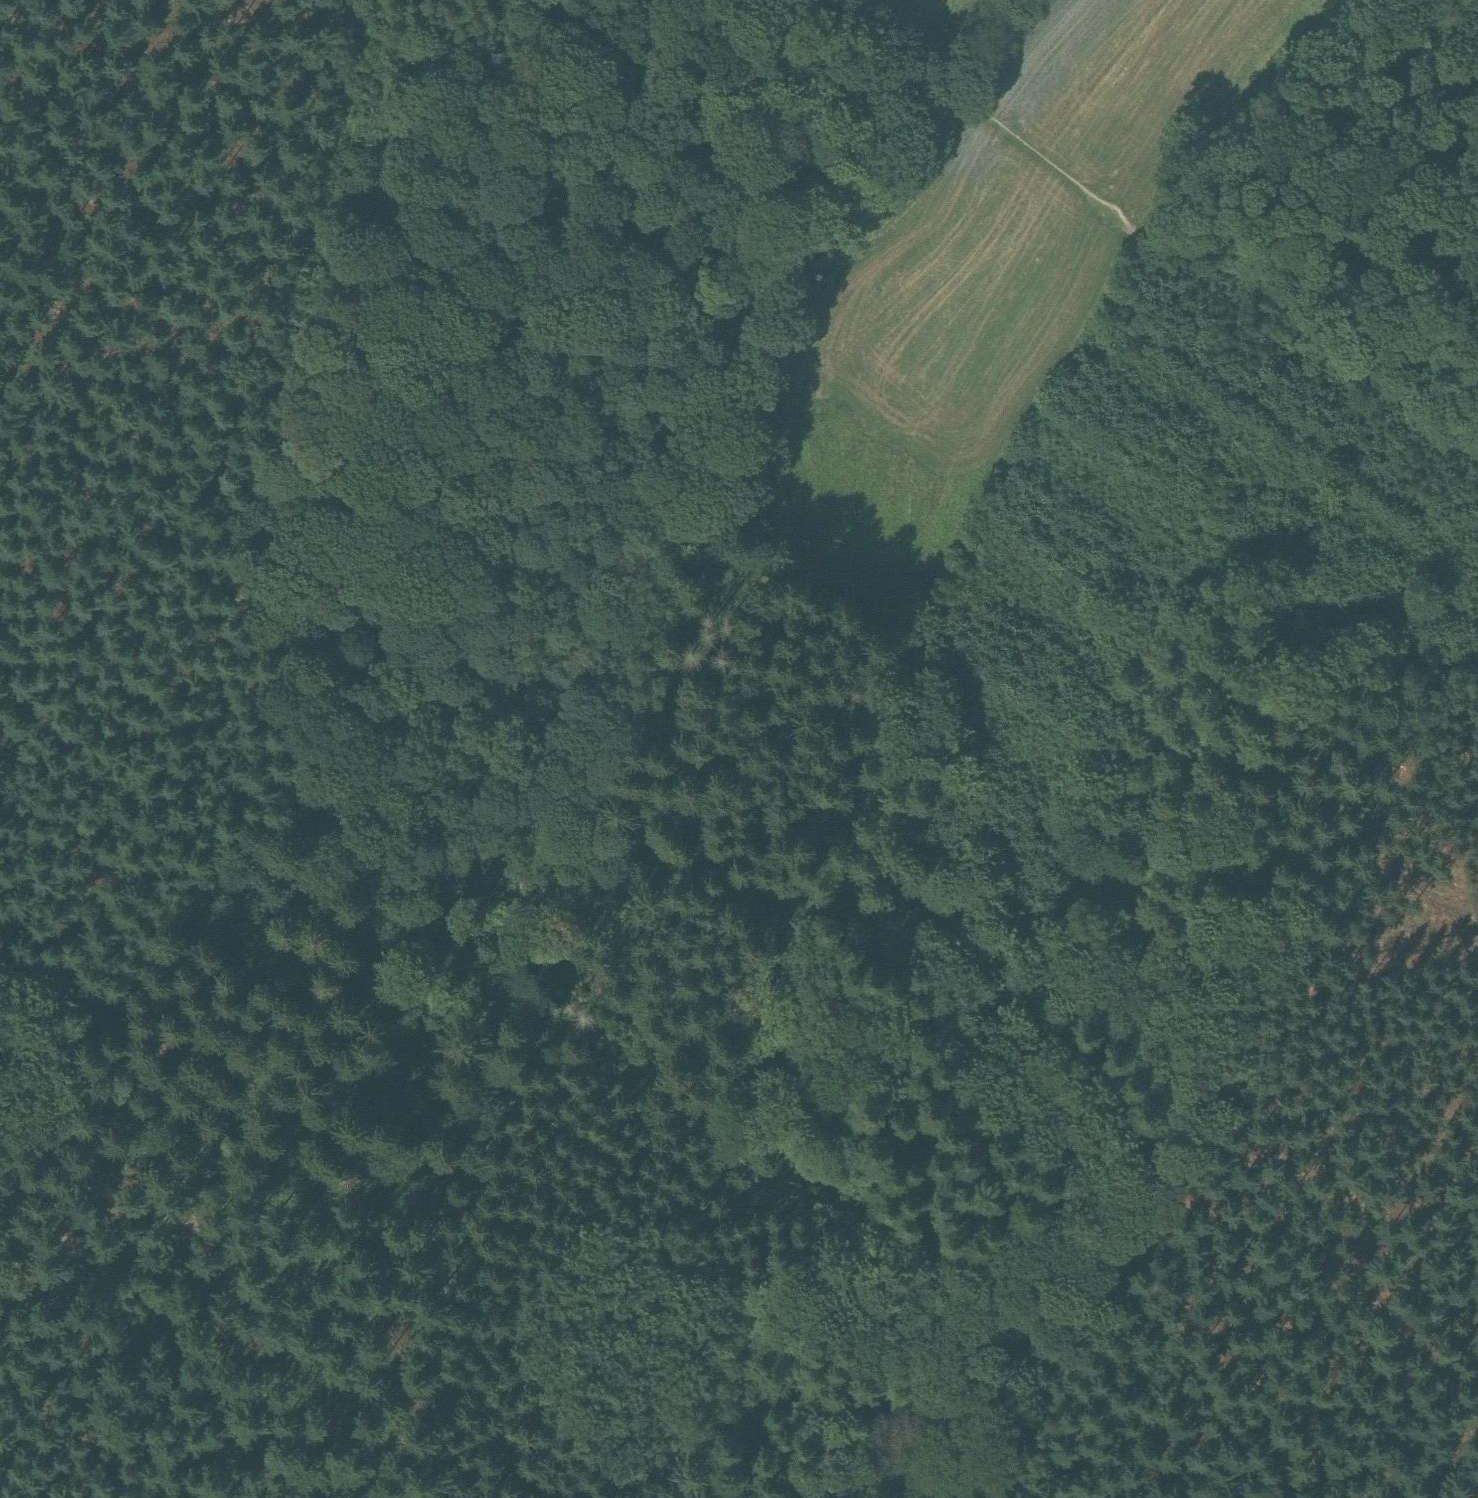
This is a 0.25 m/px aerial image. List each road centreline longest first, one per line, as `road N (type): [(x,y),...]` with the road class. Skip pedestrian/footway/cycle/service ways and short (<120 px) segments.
road 1 (track): [(805,239),(772,280),(671,497),(630,560),(580,664),(546,769),(493,1028),(433,1255),(421,1345),(441,1497)]

